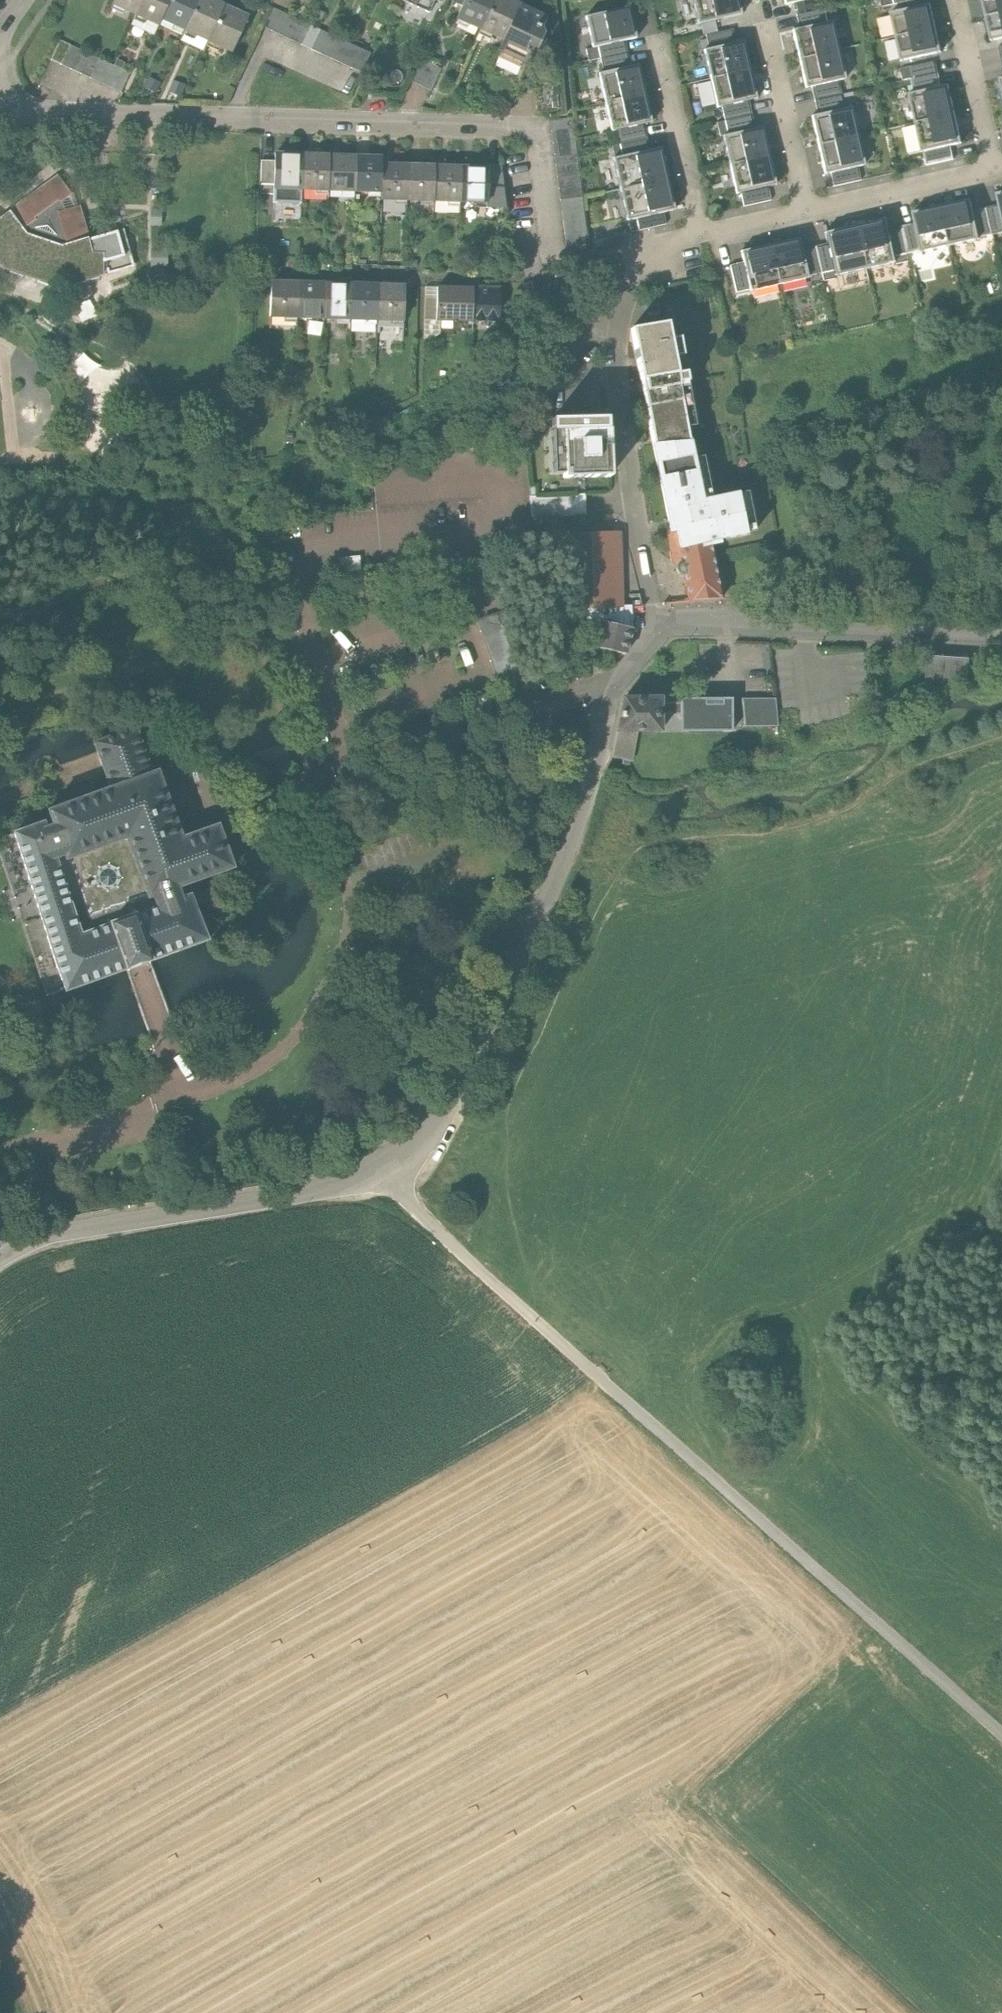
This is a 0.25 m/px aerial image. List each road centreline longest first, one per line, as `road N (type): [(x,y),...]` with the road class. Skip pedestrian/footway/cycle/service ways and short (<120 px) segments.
road 1 (unclassified): [(1001,640),(670,623),(614,697),(552,887),(461,1074),(405,1152),(381,1173),(342,1186),(53,1232),(0,1256)]
road 2 (residential): [(0,93),(24,109),(539,128),(555,264)]
road 3 (residential): [(701,232),(656,34)]
road 4 (residential): [(993,168),(806,210)]
road 5 (residential): [(806,210),(765,23)]
road 6 (residential): [(993,168),(955,0)]

